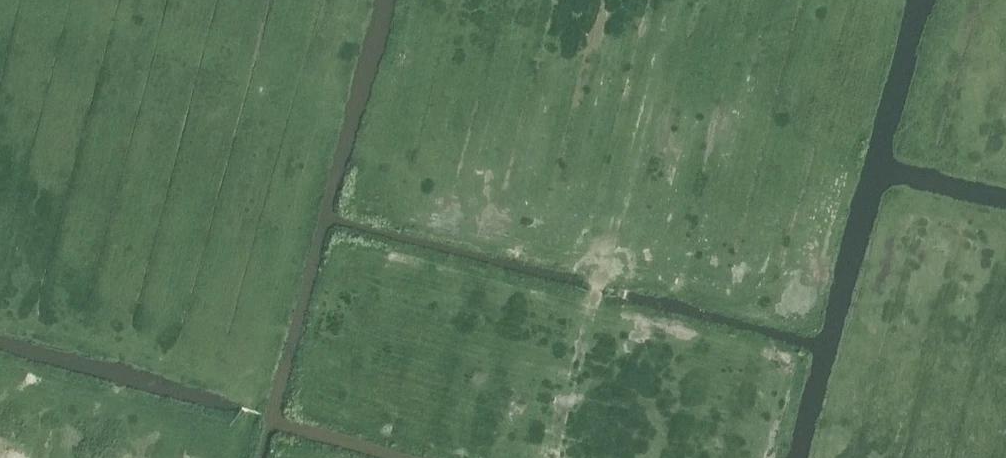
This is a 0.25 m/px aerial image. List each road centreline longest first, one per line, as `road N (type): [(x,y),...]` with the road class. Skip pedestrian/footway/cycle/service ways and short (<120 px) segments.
road 1 (track): [(240,457),(361,0)]
road 2 (track): [(557,457),(611,265)]

